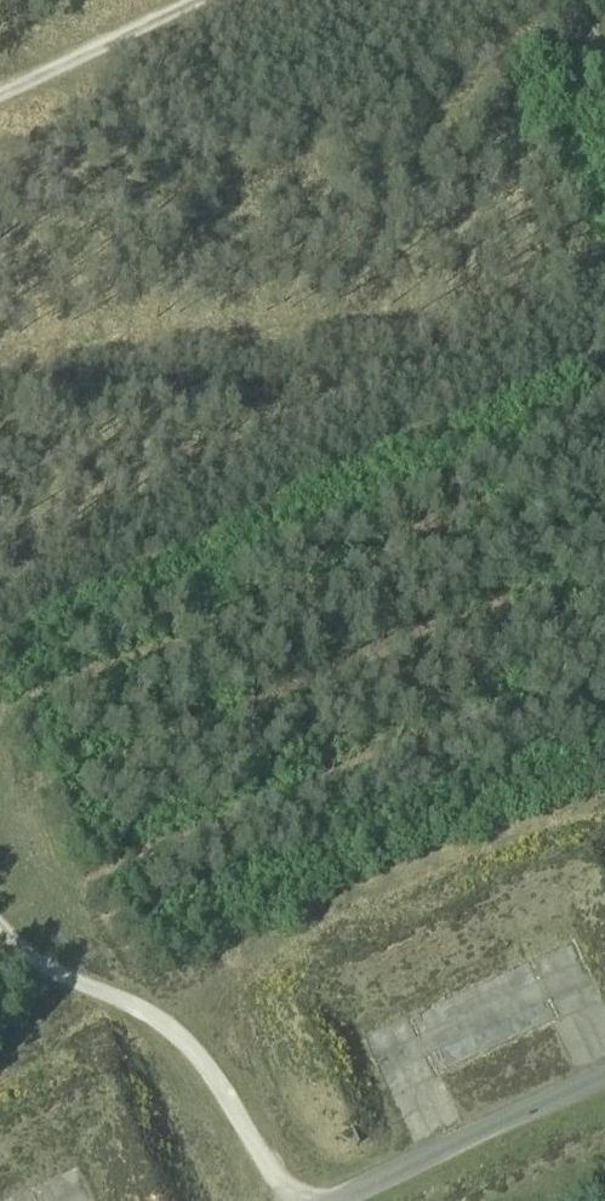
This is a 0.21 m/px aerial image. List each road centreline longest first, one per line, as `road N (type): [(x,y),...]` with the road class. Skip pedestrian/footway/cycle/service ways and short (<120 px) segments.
road 1 (track): [(0,928),(62,978),(155,1018),(200,1059),(288,1200)]
road 2 (track): [(604,1088),(360,1200)]
road 3 (track): [(0,92),(194,0)]

